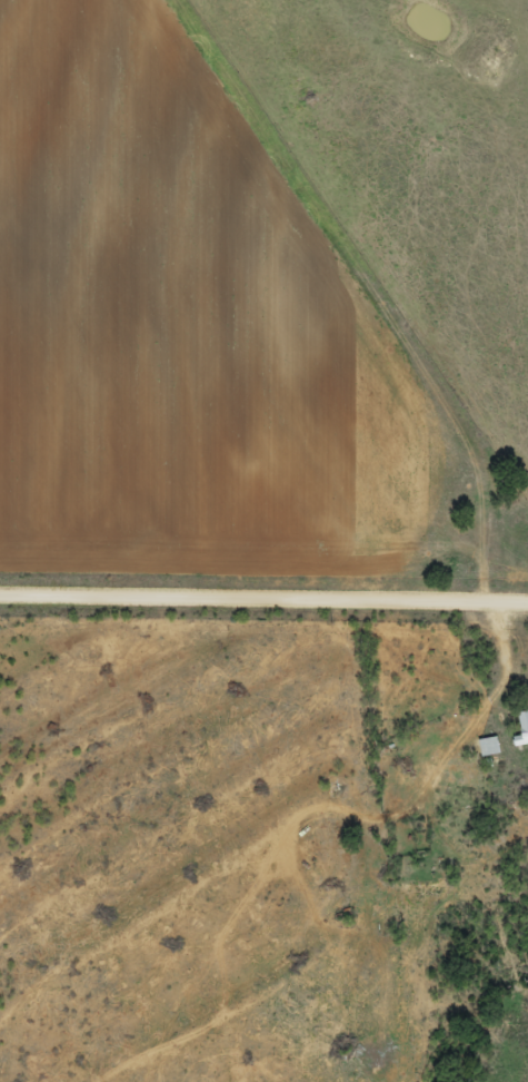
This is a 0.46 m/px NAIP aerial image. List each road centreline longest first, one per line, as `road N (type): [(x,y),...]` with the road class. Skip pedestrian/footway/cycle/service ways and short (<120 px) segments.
road 1 (residential): [(527,598),(0,589)]

